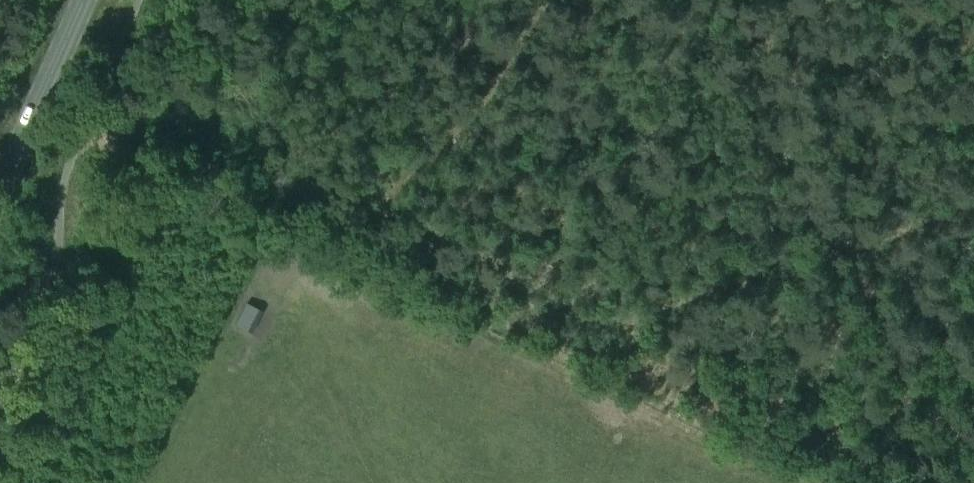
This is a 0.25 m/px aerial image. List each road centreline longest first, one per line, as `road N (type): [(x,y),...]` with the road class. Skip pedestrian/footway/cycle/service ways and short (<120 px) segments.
road 1 (track): [(39,100),(338,188),(694,375),(781,410),(900,482)]
road 2 (track): [(606,324),(891,237),(973,200)]
road 3 (track): [(378,213),(482,100),(549,0)]
road 4 (primary): [(0,188),(84,0)]

